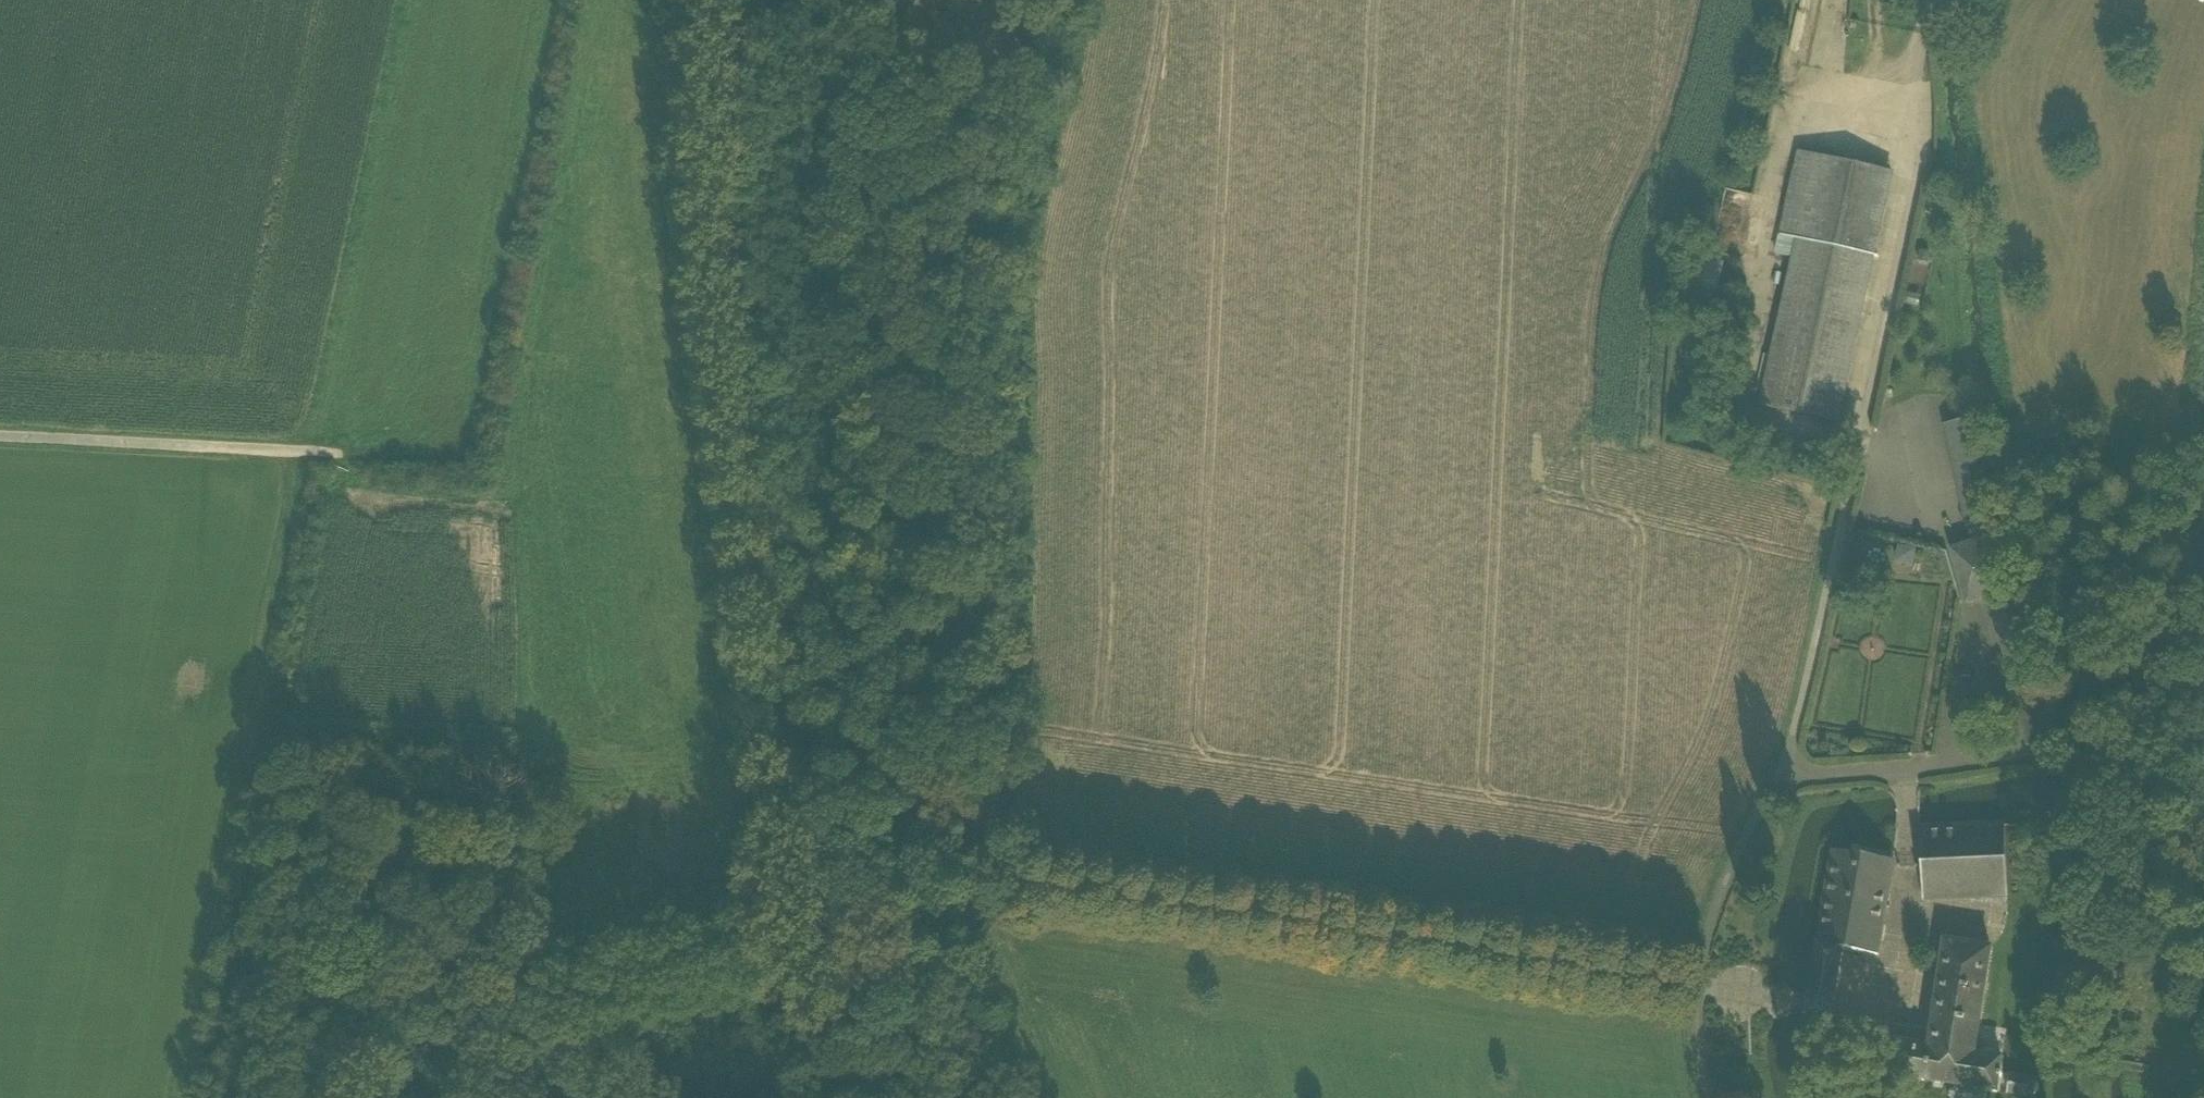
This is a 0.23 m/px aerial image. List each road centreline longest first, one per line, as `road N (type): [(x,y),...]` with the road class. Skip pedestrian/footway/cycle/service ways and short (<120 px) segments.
road 1 (track): [(342,451),(0,435)]
road 2 (track): [(1913,149),(1812,123),(1836,0)]

